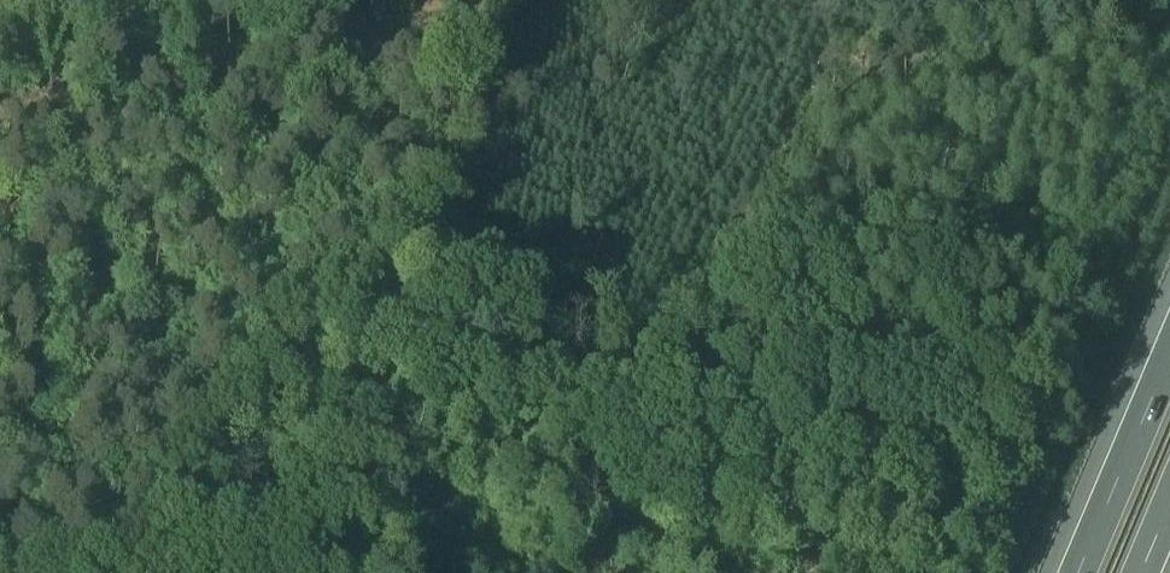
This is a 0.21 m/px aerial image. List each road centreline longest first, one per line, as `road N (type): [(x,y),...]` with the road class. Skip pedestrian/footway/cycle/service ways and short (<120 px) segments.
road 1 (motorway): [(1169,315),(1061,572)]

